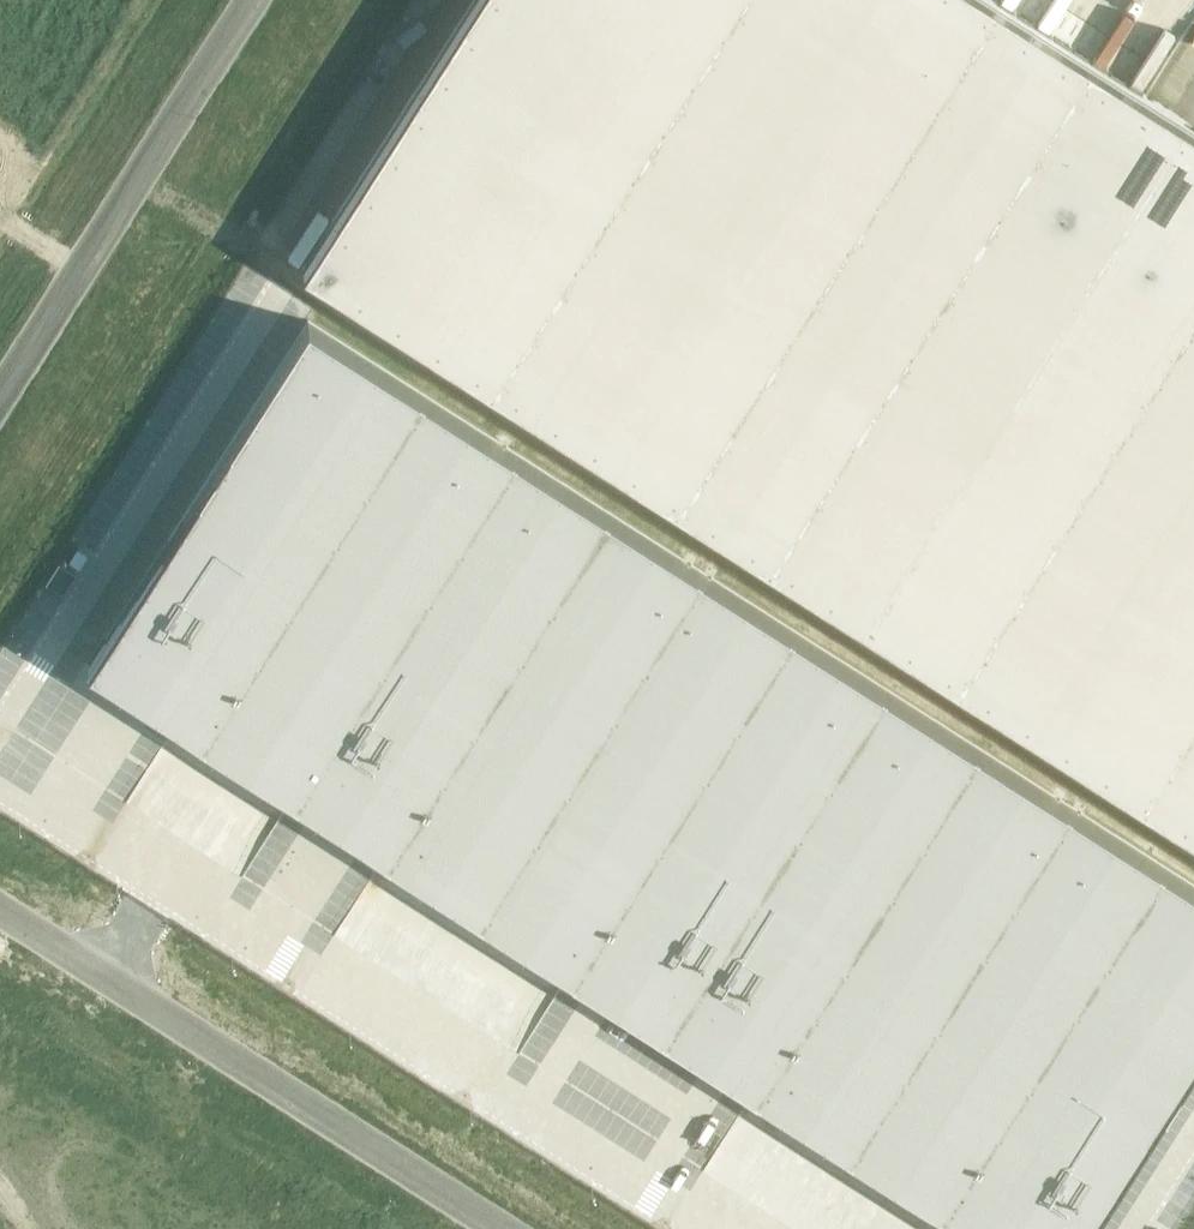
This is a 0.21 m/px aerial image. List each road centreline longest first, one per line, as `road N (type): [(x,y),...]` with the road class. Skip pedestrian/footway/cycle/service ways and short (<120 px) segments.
road 1 (unclassified): [(0,902),(508,1228)]
road 2 (unclassified): [(0,390),(248,0)]

